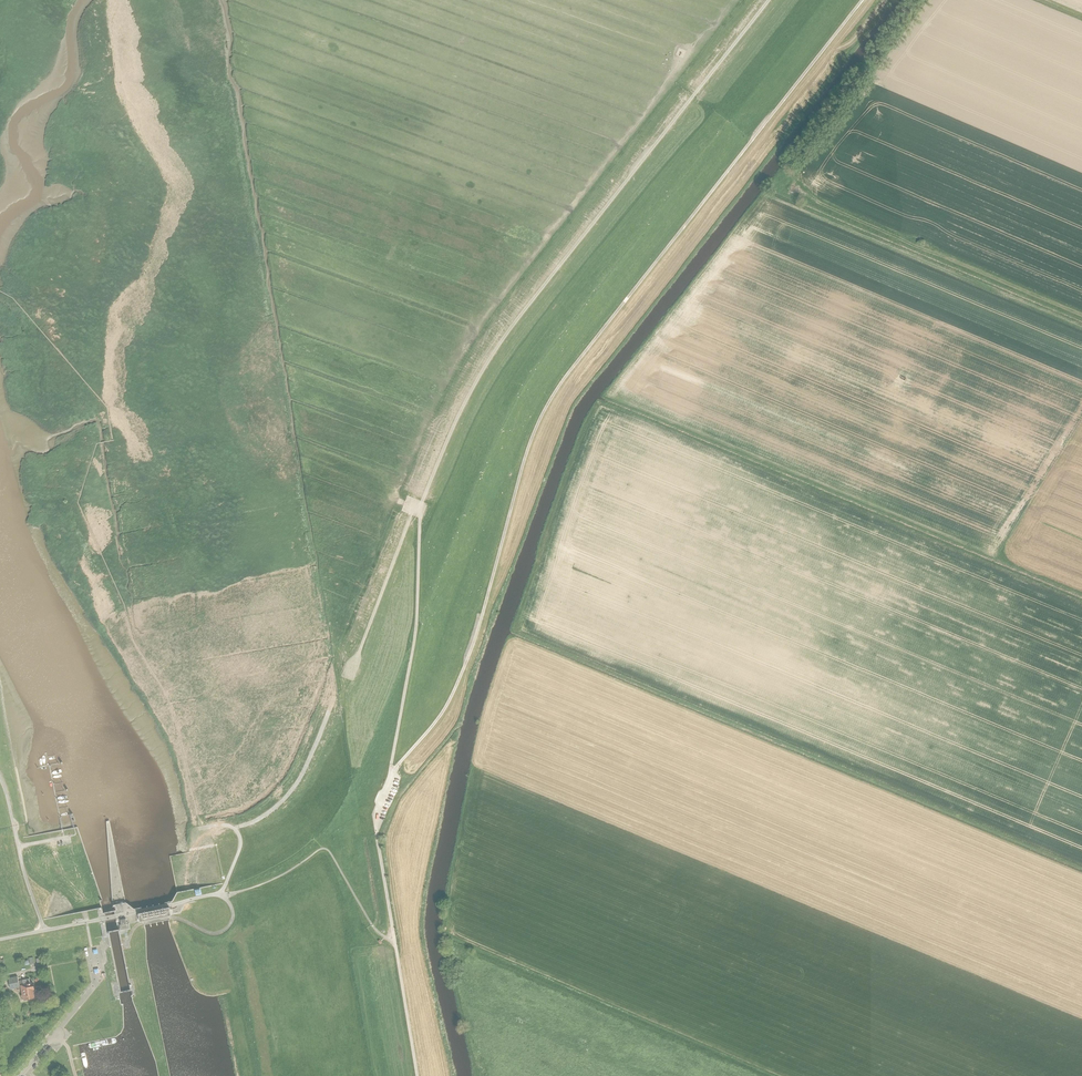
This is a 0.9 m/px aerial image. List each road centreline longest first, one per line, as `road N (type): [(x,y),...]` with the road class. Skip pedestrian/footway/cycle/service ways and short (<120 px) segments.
road 1 (track): [(862,0),(550,399),(527,452),(464,667),(439,718),(398,765)]
road 2 (track): [(419,508),(462,408),(504,337),(768,0)]
road 3 (track): [(1081,315),(792,192)]
road 4 (track): [(392,775),(416,629),(419,508)]
road 5 (track): [(351,670),(419,508)]
road 6 (track): [(234,828),(287,797),(333,700)]

